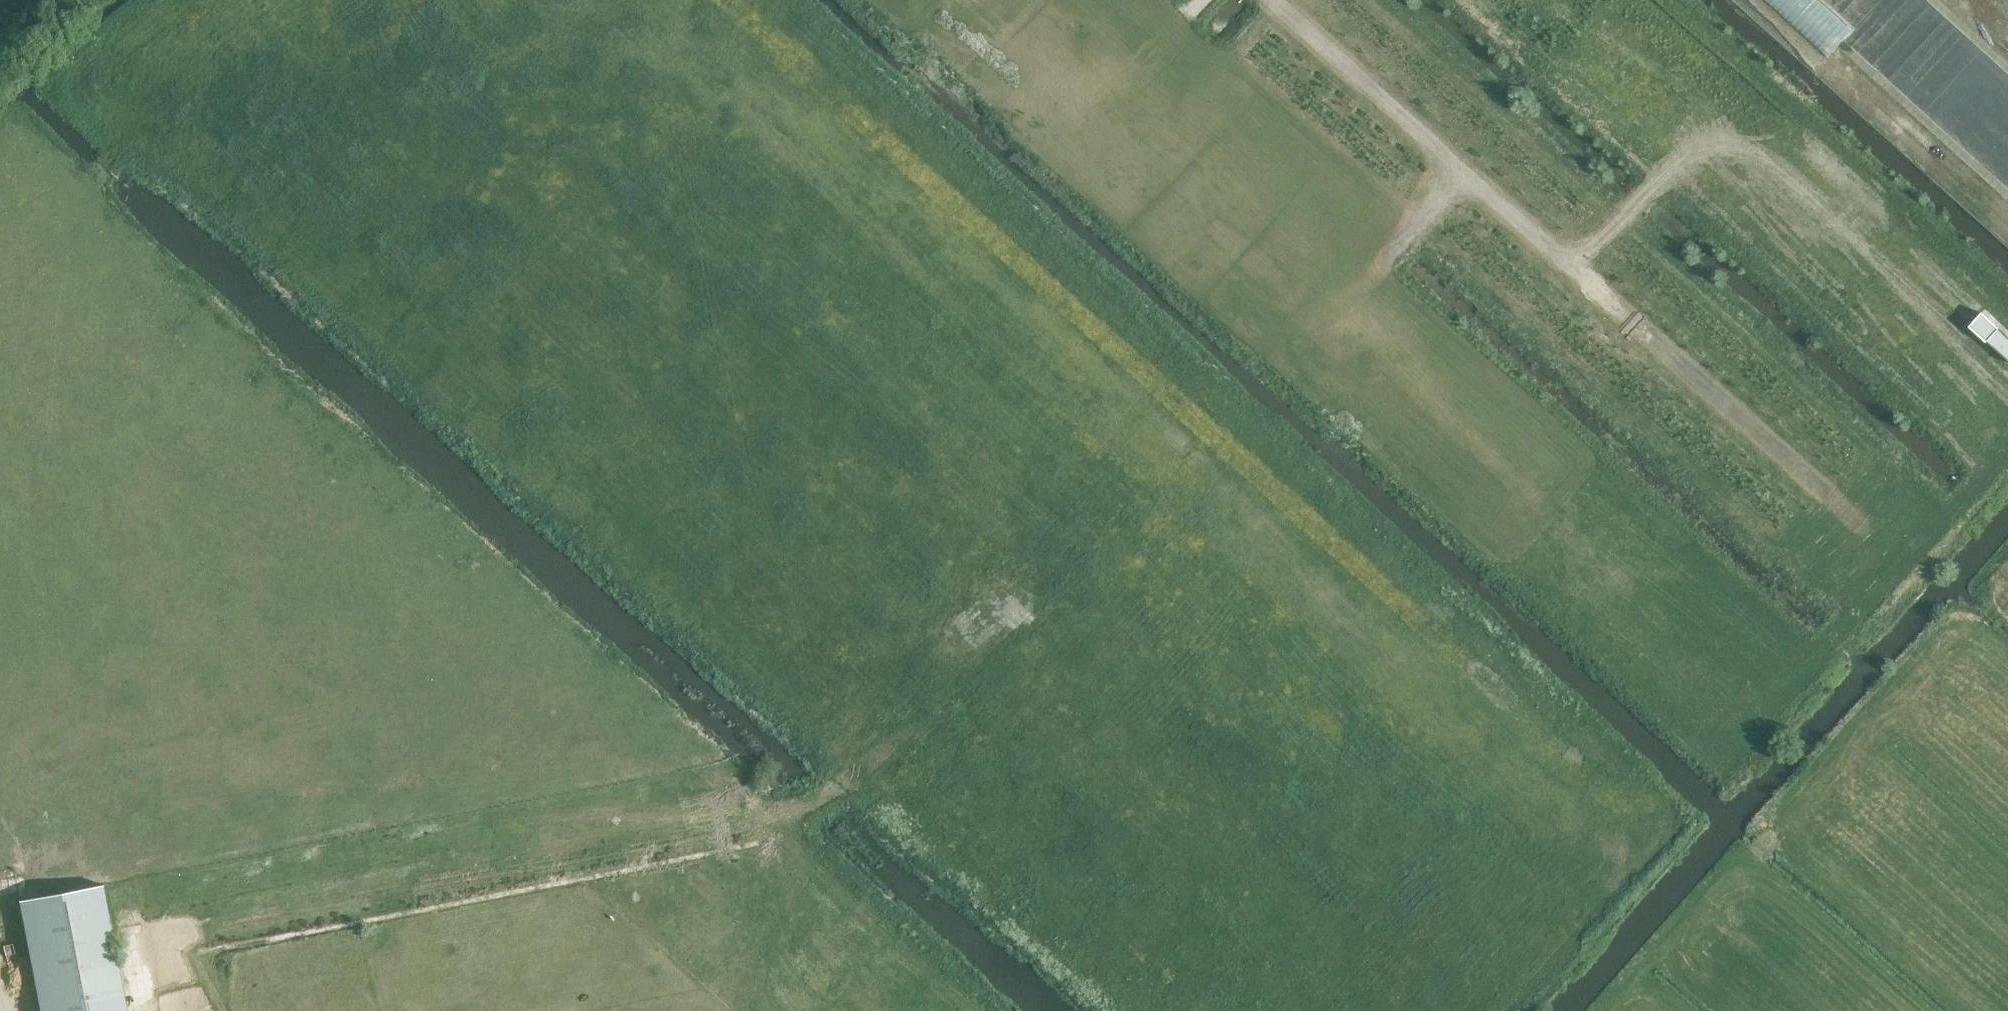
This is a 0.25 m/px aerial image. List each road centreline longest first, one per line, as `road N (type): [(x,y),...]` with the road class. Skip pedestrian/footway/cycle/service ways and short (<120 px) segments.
road 1 (track): [(1271,0),(1578,278)]
road 2 (track): [(1778,448),(1578,278),(1659,175)]
road 3 (track): [(1463,175),(1350,306)]

